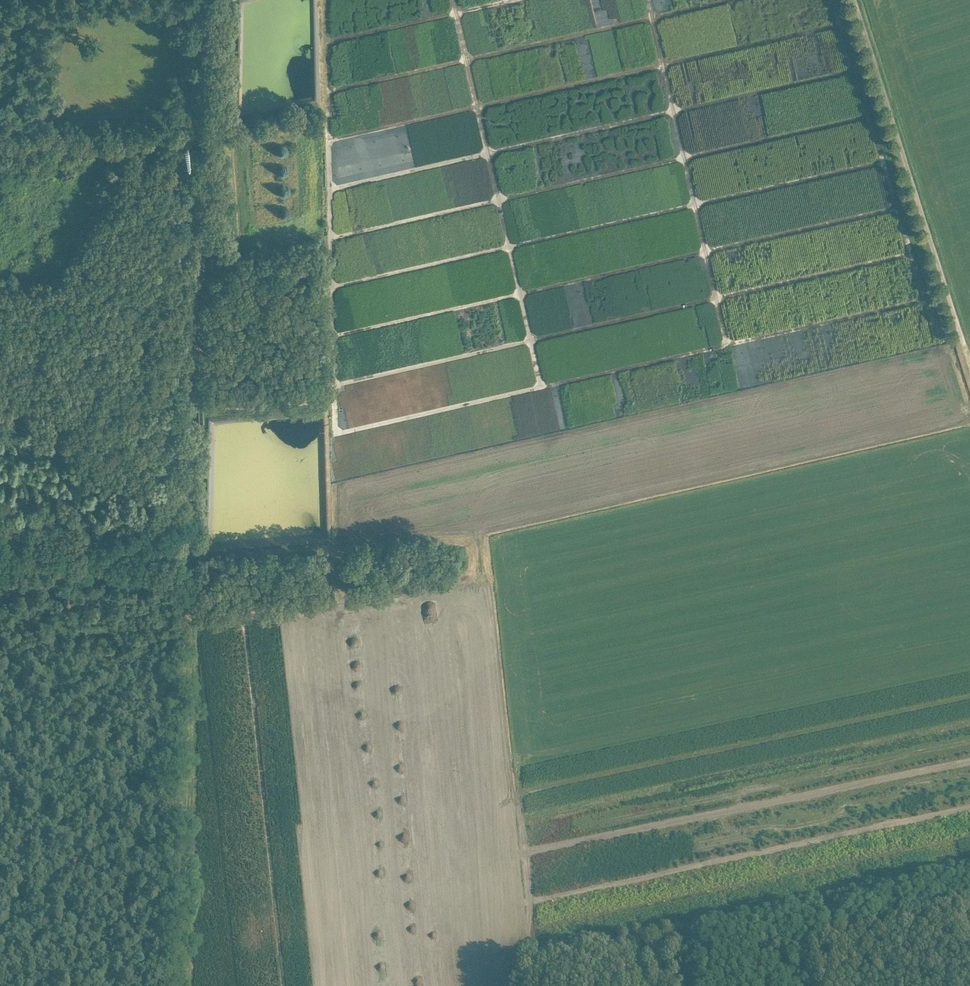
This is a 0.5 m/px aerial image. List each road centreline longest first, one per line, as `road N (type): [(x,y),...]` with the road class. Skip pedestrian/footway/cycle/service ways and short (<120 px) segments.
road 1 (track): [(199,266),(181,985)]
road 2 (unclassified): [(969,361),(856,0)]
road 3 (unclassified): [(199,266),(209,0)]

